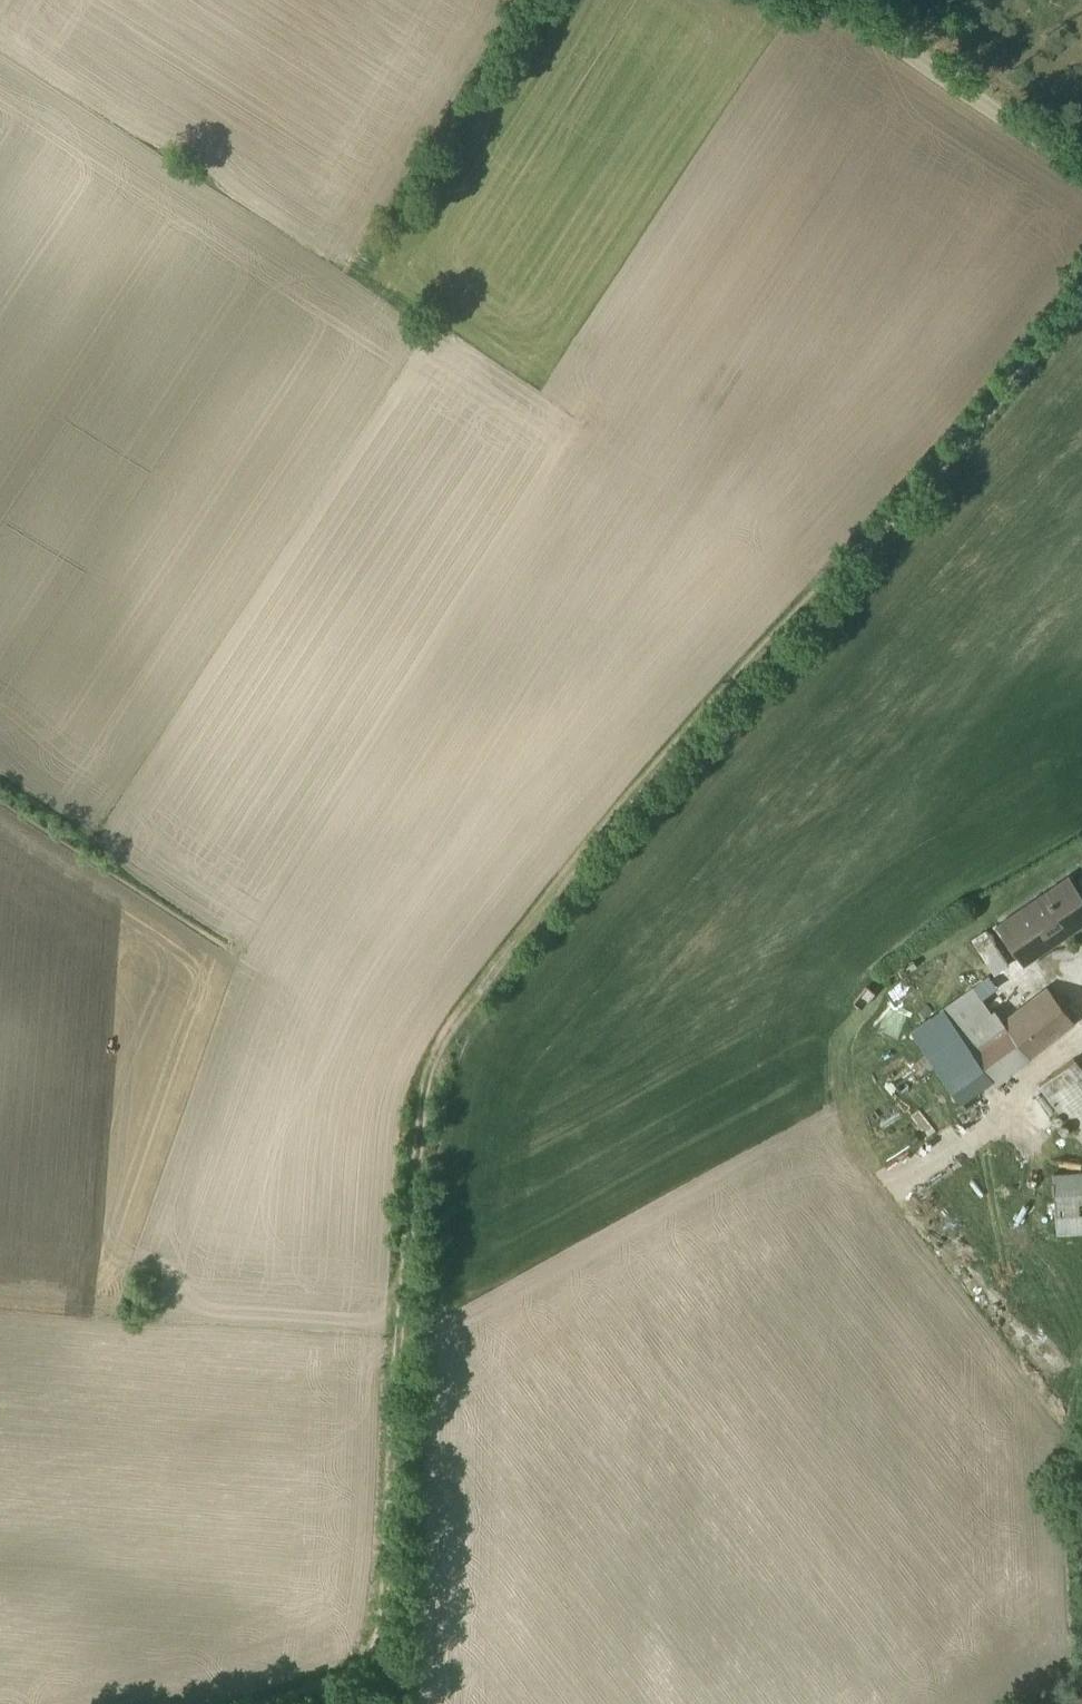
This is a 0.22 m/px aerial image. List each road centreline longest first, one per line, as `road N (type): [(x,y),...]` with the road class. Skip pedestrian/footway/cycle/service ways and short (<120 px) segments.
road 1 (track): [(1081,292),(891,528),(586,859),(432,1059),(418,1130),(377,1665),(259,1703)]
road 2 (residential): [(828,0),(1081,166)]

